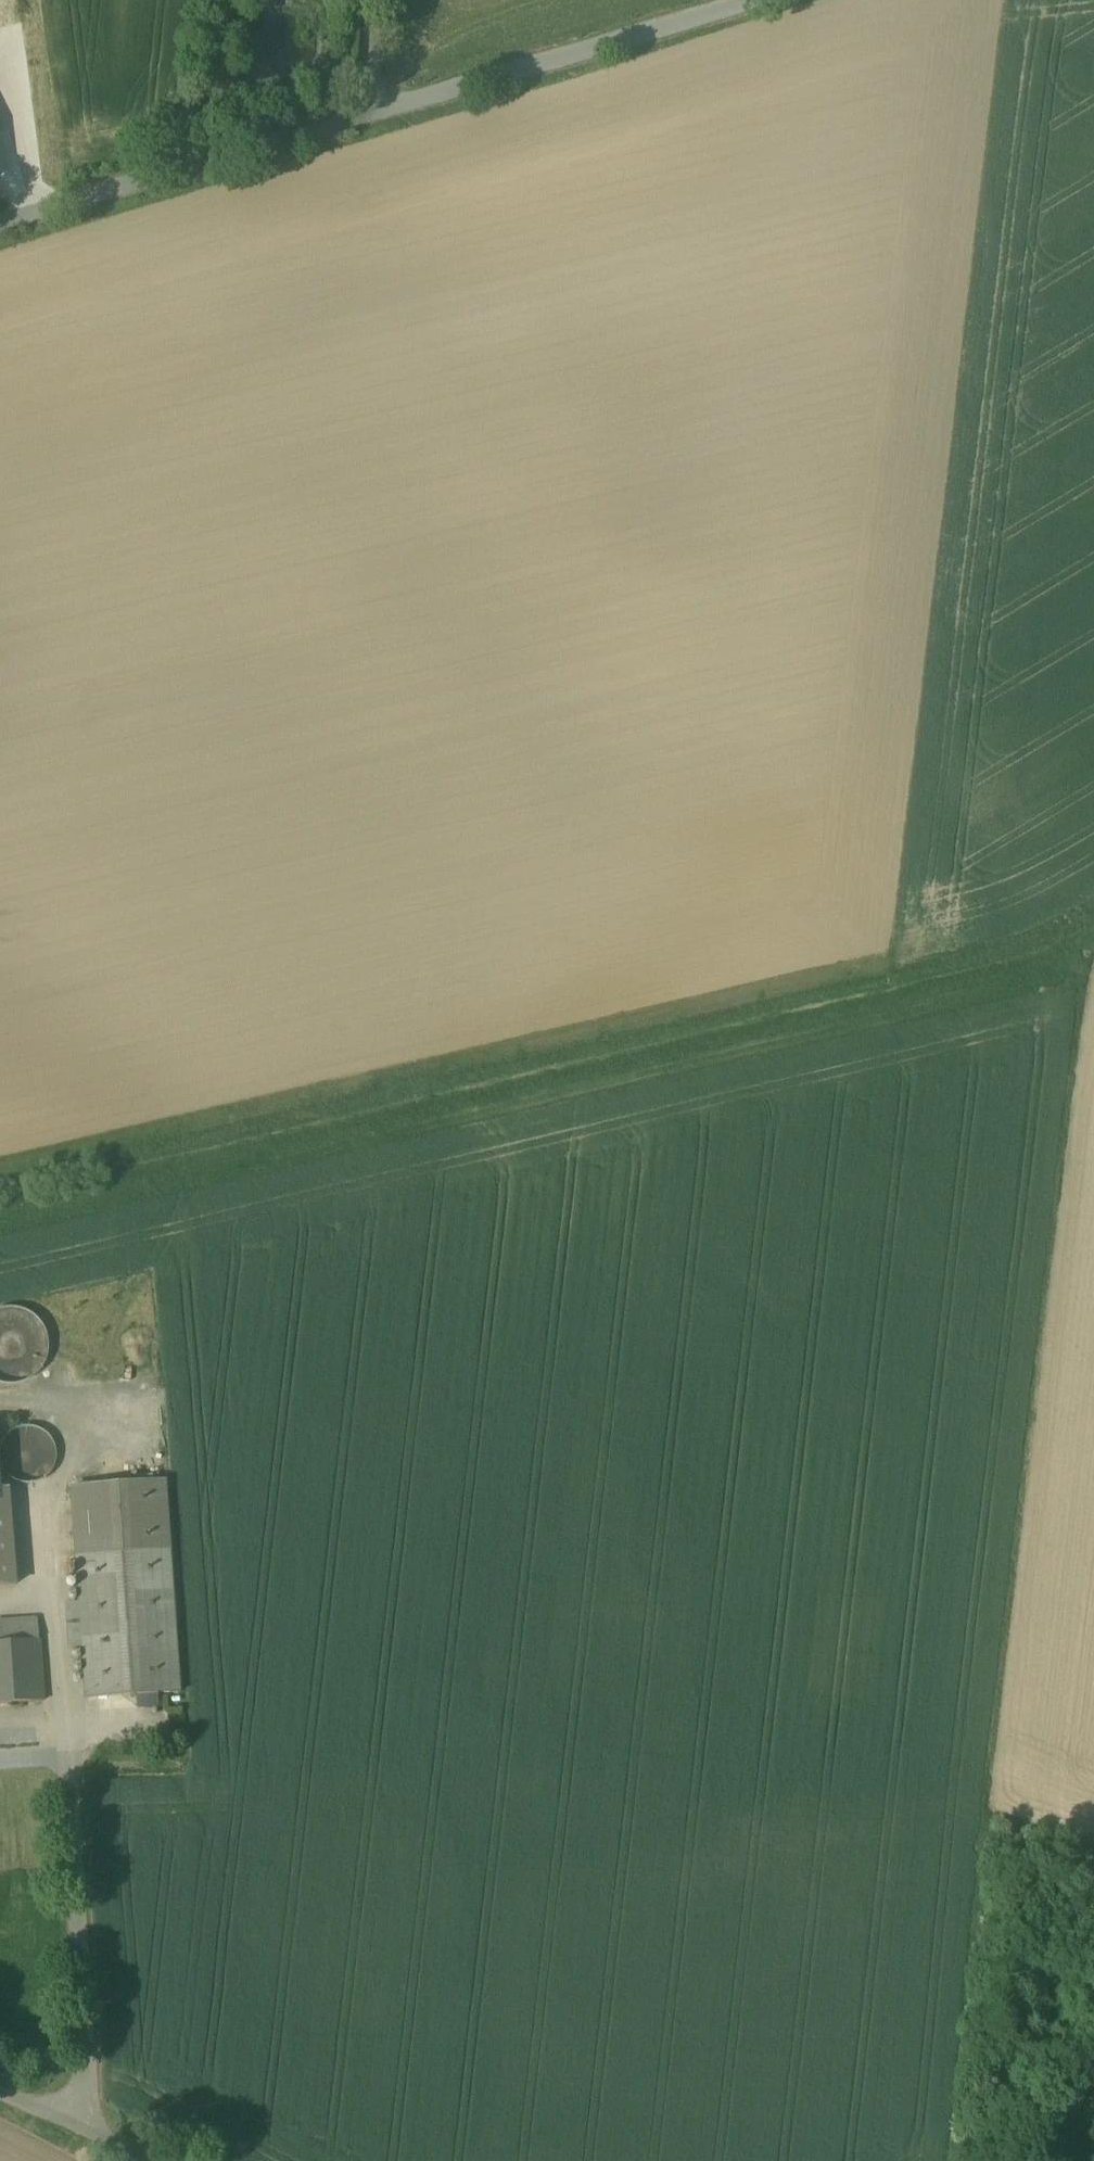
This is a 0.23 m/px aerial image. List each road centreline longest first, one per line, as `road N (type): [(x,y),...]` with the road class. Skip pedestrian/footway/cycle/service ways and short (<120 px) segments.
road 1 (residential): [(761,0),(0,220)]
road 2 (unclassified): [(148,2160),(0,2094)]

